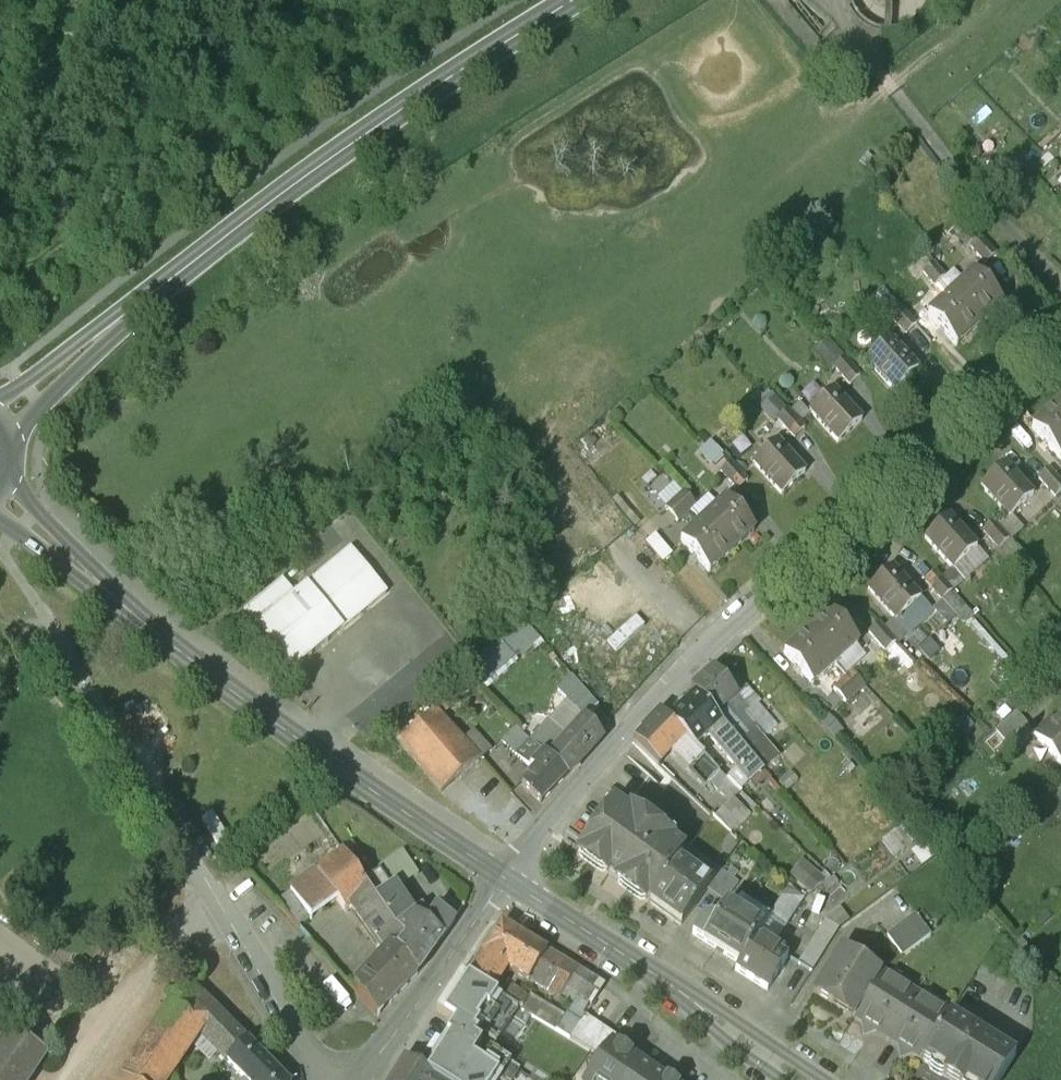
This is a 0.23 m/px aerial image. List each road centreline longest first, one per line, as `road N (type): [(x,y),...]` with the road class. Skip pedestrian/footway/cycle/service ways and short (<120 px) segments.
road 1 (residential): [(1060,317),(709,642),(637,715),(508,879)]
road 2 (tertiary): [(100,336),(589,0)]
road 3 (secondary): [(508,879),(220,689),(118,603)]
road 4 (residential): [(325,1079),(124,747)]
road 5 (residential): [(364,1079),(508,879)]
road 6 (secondary): [(694,1010),(508,879)]
road 7 (secondary): [(118,603),(1,469)]
road 8 (tertiary): [(2,450),(100,336)]
road 9 (secondary): [(819,1079),(726,1020),(694,1010)]
road 10 (secondary): [(0,522),(118,603)]

